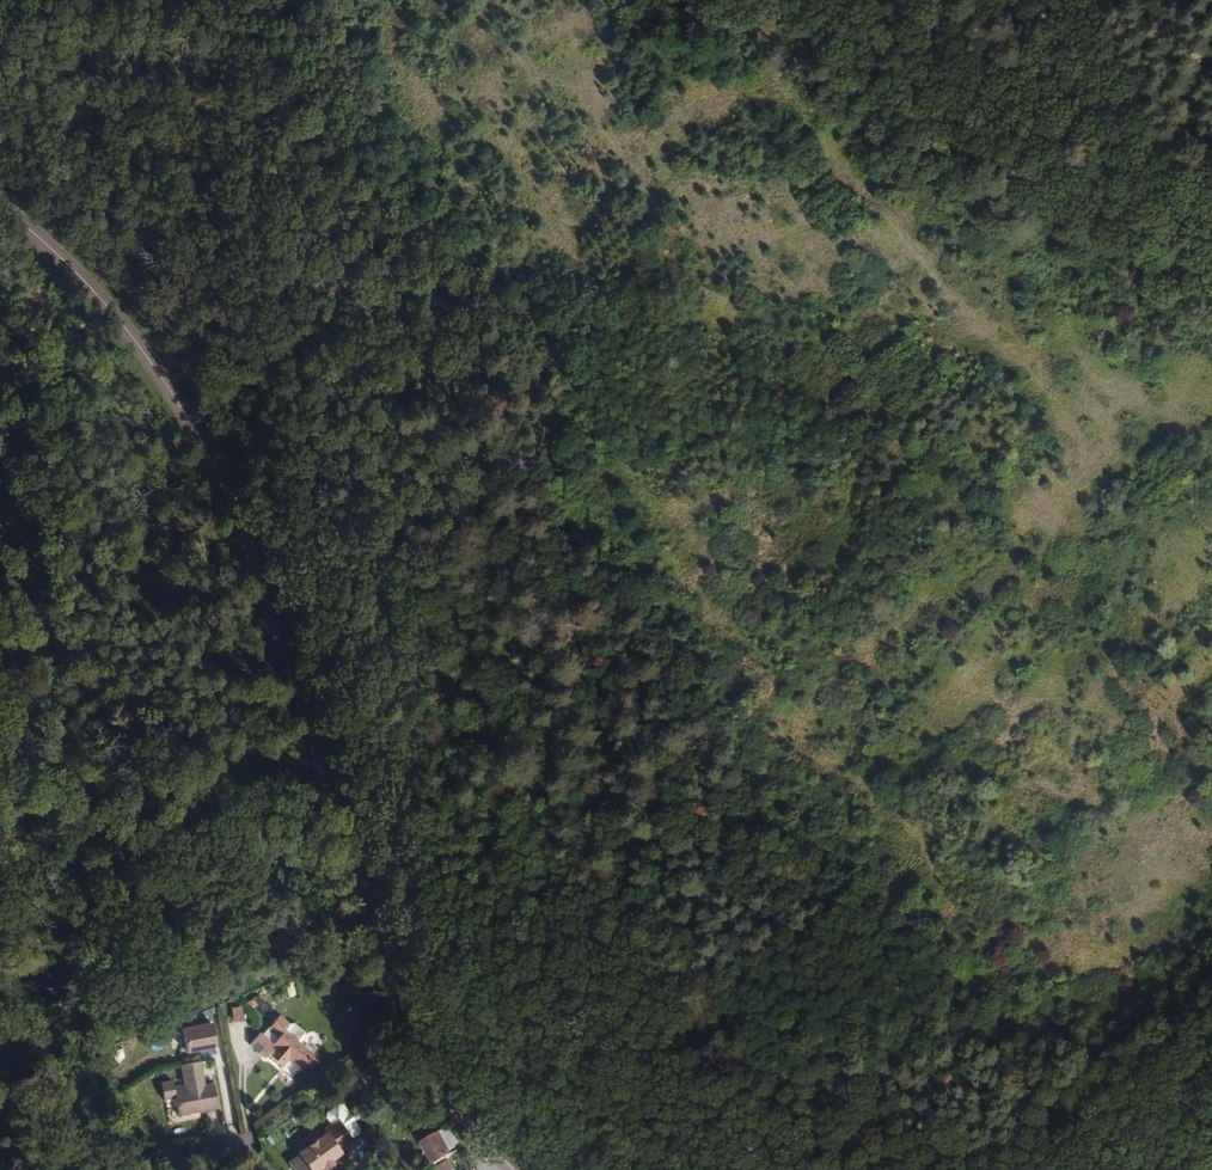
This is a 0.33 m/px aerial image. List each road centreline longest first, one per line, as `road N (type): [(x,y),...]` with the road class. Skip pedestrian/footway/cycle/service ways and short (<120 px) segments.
road 1 (secondary): [(0,205),(97,293),(202,442),(336,775),(427,1045),(500,1155)]
road 2 (track): [(1102,0),(1169,134),(1211,149)]

